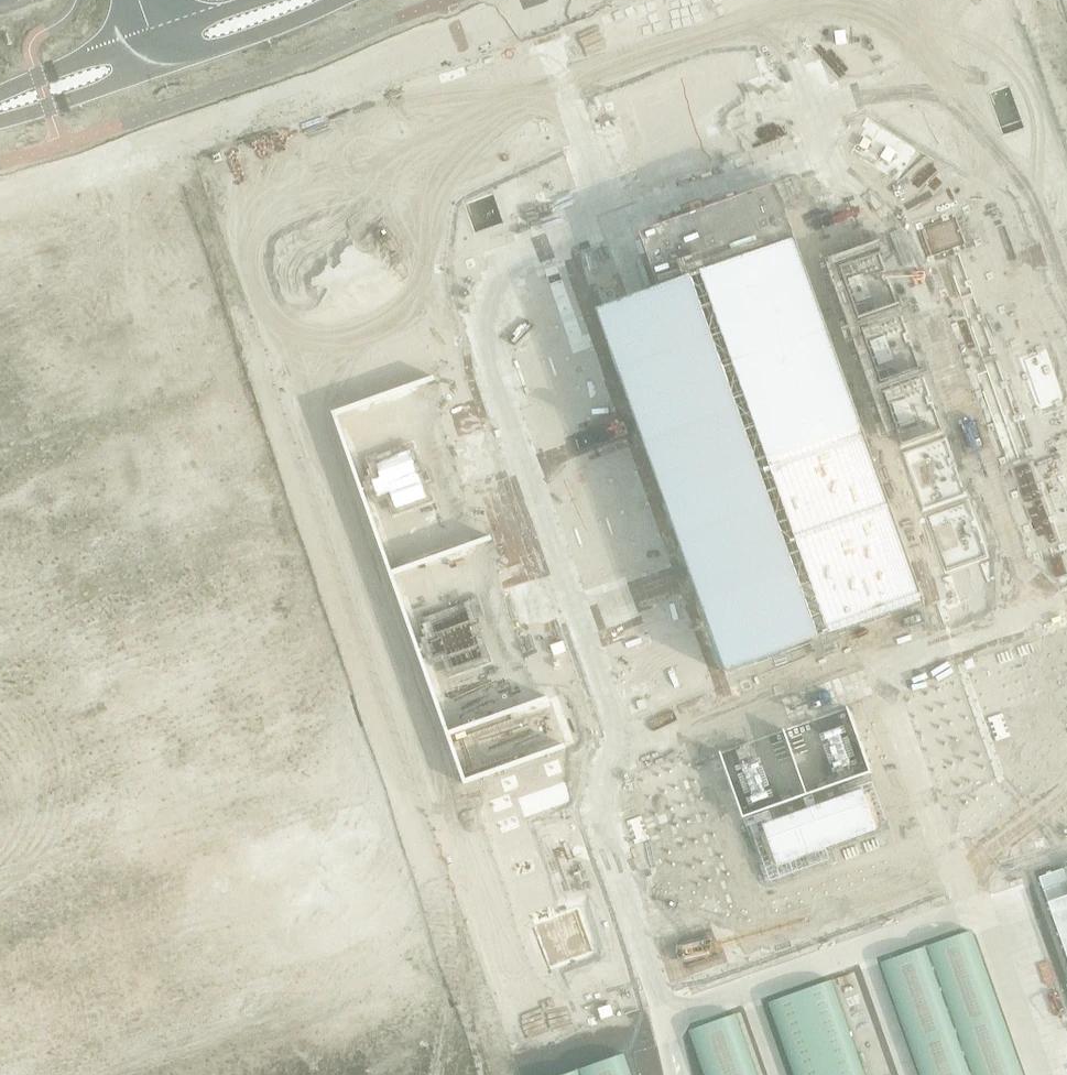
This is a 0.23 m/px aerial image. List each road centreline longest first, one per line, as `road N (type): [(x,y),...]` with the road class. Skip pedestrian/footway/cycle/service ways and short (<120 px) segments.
road 1 (unclassified): [(161,65),(330,0)]
road 2 (unclassified): [(0,120),(161,65)]
road 3 (unclassified): [(153,40),(0,95)]

